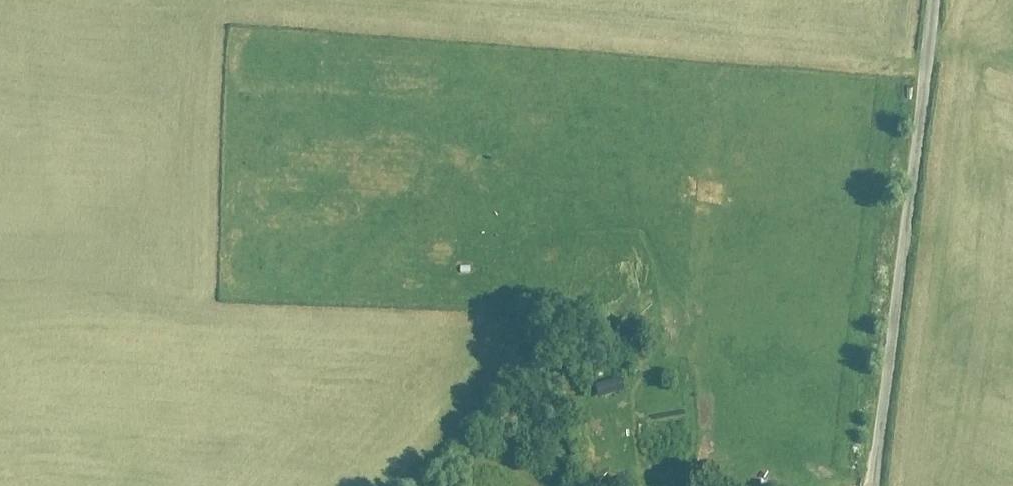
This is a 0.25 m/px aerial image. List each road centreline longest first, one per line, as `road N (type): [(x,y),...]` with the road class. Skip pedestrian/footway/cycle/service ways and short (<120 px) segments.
road 1 (unclassified): [(870,485),(933,0)]

